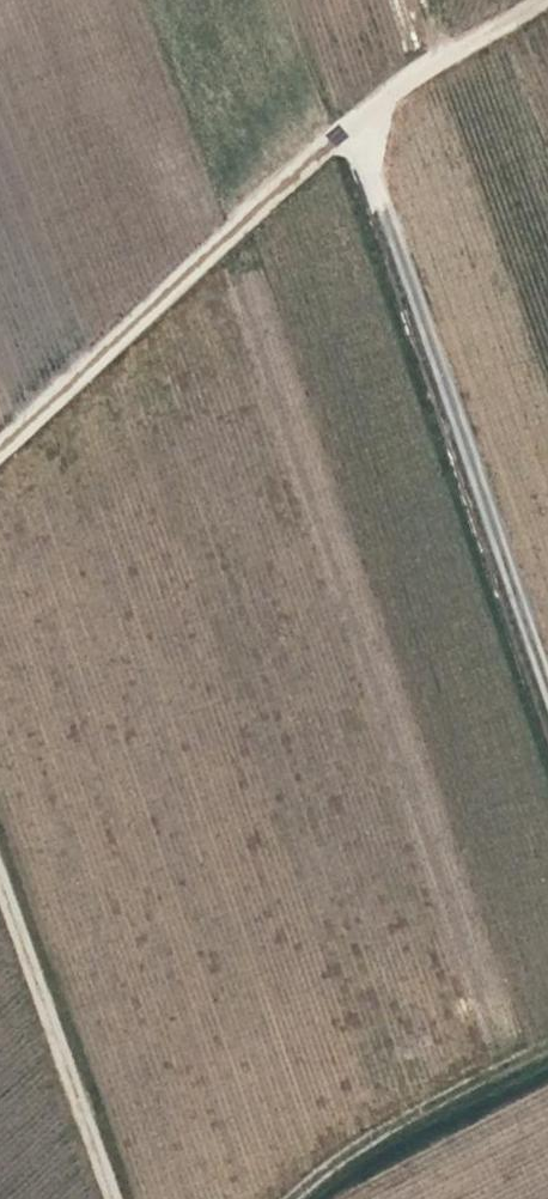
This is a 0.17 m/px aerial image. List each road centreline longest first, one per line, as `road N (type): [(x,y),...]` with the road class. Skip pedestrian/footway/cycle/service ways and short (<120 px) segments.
road 1 (track): [(547,0),(355,113),(0,435)]
road 2 (track): [(547,686),(355,113)]
road 3 (track): [(0,854),(125,1198)]
road 4 (track): [(547,1046),(363,1138),(294,1198)]
road 5 (track): [(308,0),(355,113)]

